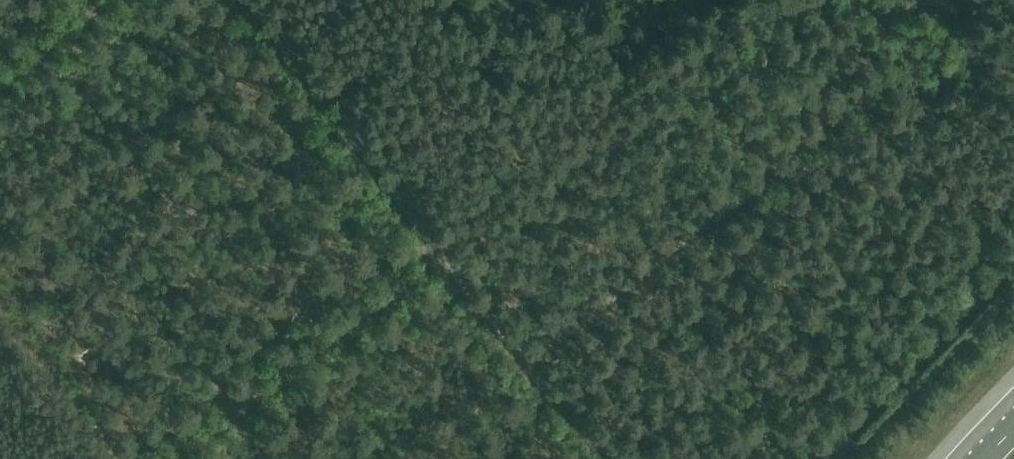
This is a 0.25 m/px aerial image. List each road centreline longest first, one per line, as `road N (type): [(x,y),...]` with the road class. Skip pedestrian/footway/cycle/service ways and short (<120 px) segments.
road 1 (track): [(611,458),(526,367),(242,0)]
road 2 (track): [(0,86),(110,0)]

